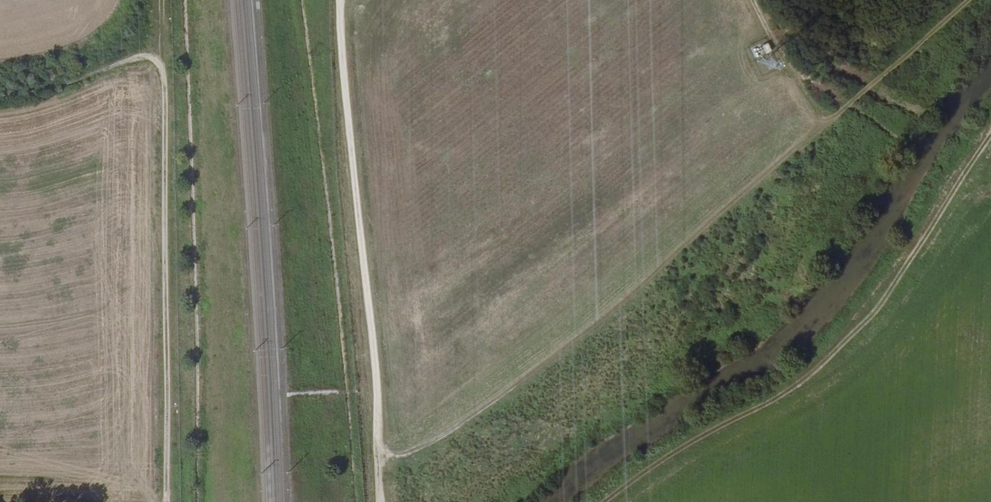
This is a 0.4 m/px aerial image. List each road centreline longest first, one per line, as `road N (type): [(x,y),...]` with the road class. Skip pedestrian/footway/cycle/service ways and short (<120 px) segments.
road 1 (track): [(818,107),(811,137),(629,297),(430,443),(406,455),(381,452)]
road 2 (track): [(383,501),(342,0)]
road 3 (track): [(163,48),(168,501)]
road 4 (track): [(753,0),(818,107),(837,113),(962,0)]
road 5 (track): [(163,48),(60,84),(0,90)]

